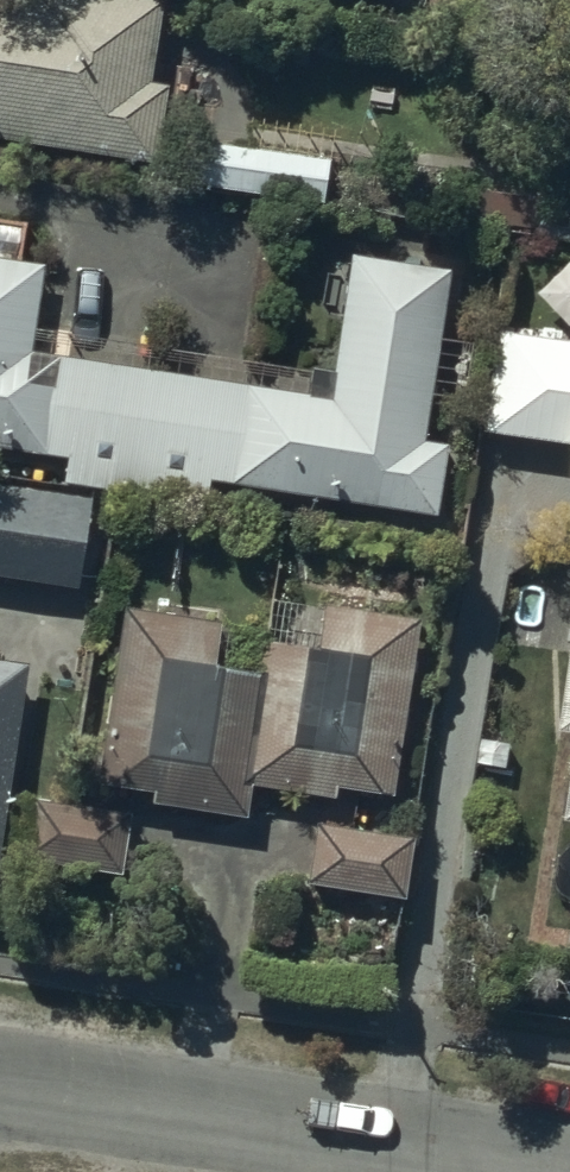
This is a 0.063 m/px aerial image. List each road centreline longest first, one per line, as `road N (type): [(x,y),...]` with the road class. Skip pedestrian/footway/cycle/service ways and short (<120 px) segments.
road 1 (unclassified): [(566,1171),(0,1083)]

